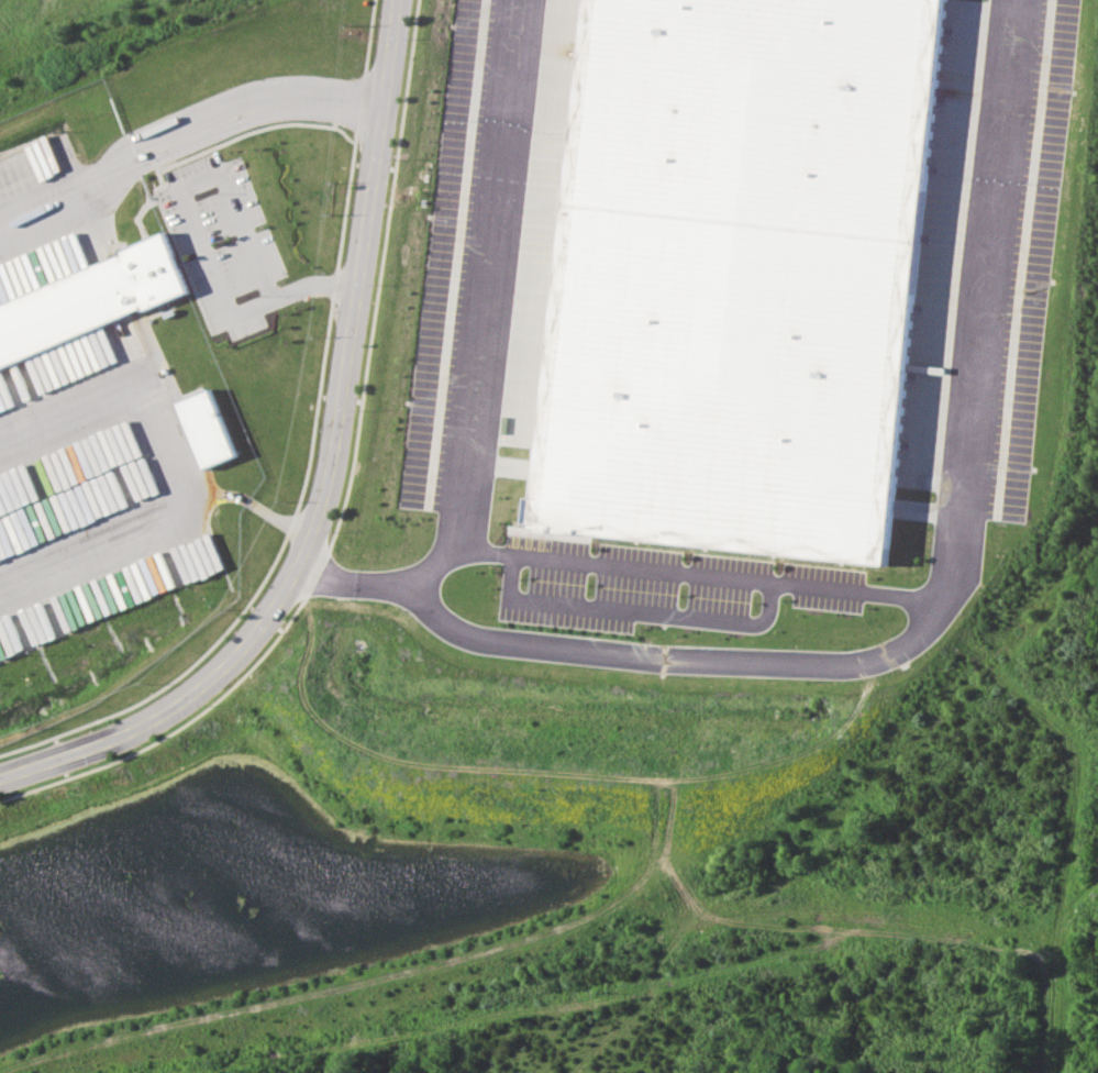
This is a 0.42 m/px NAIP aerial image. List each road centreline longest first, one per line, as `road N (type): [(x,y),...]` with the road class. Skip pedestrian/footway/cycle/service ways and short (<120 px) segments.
road 1 (tertiary): [(396,0),(337,468),(287,596),(230,666),(181,704),(0,774)]

